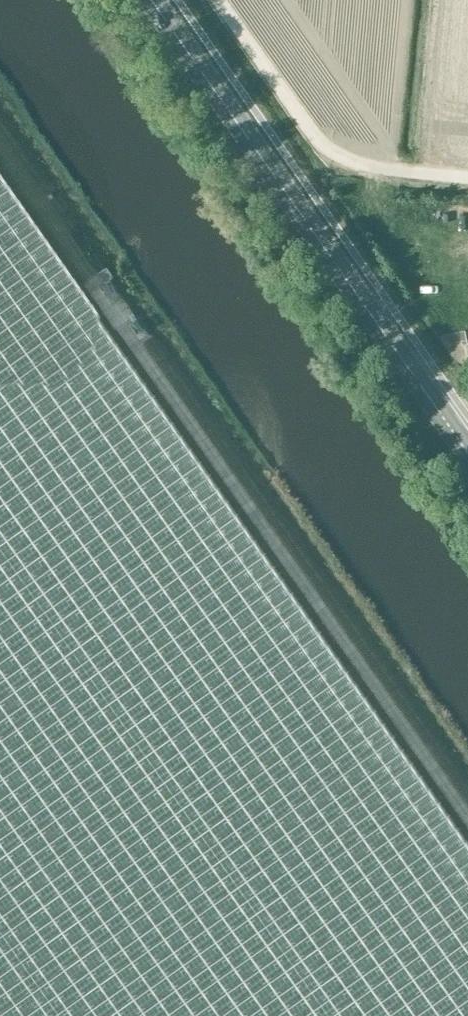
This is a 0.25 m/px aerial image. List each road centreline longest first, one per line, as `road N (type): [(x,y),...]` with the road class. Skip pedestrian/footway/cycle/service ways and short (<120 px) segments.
road 1 (primary): [(467,450),(154,0)]

